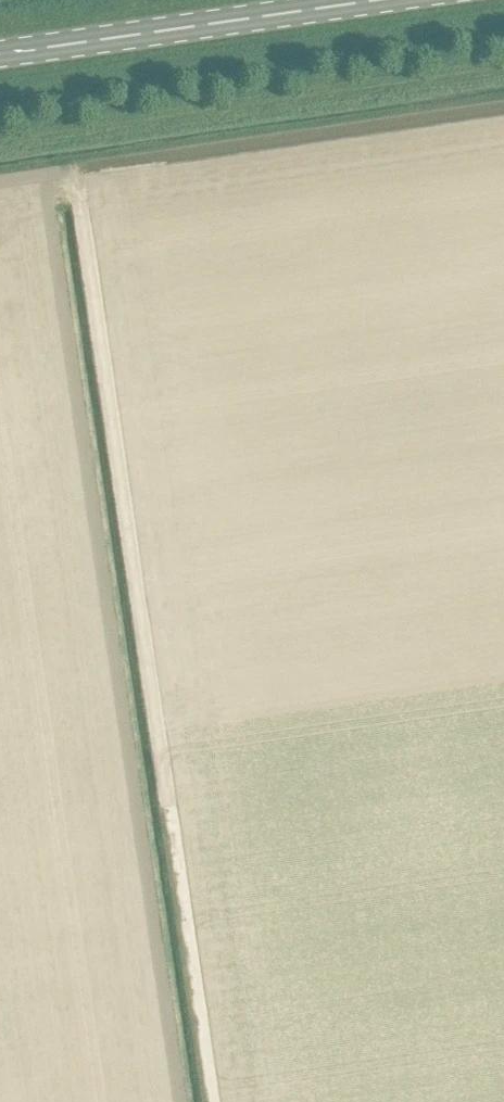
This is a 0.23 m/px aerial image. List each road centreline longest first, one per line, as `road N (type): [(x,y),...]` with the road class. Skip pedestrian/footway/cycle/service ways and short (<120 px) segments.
road 1 (primary): [(0,51),(351,0)]

